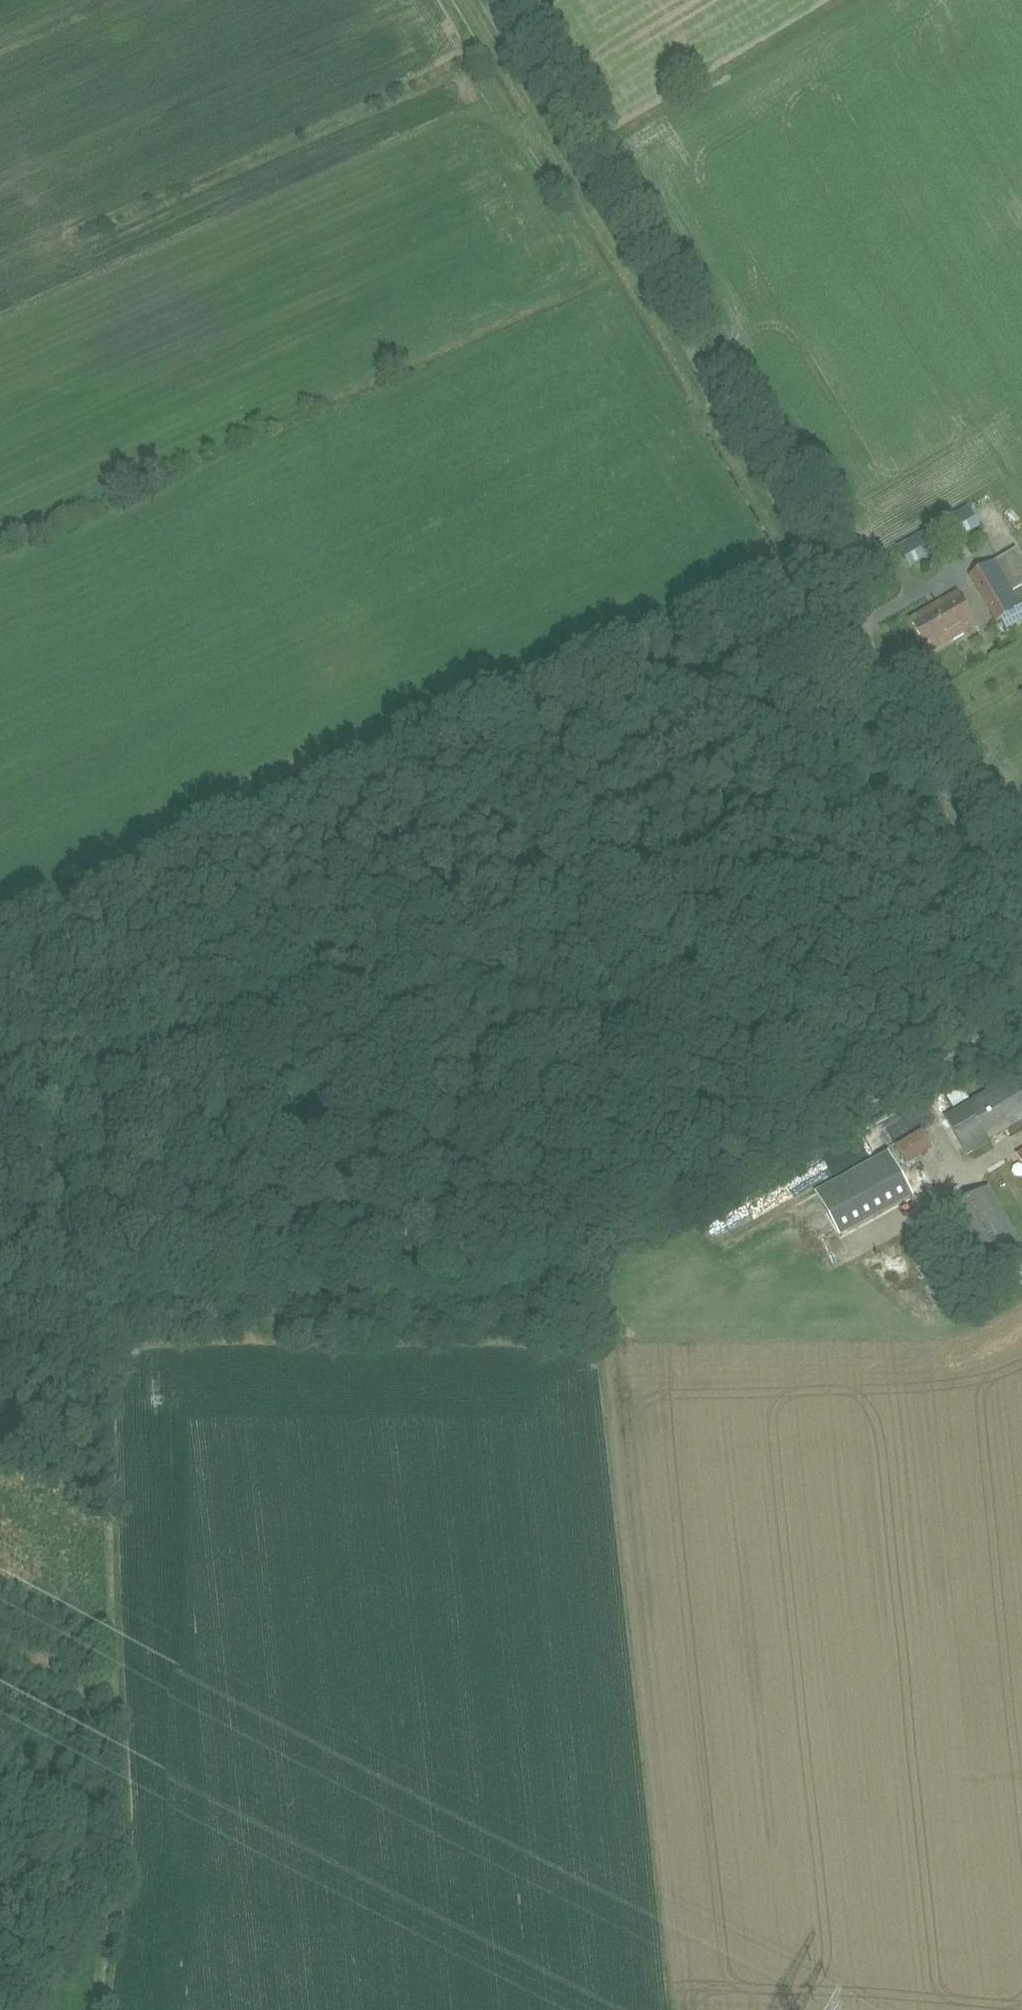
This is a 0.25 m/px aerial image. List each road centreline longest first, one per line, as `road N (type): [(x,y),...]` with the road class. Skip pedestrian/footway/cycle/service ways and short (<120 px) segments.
road 1 (unclassified): [(1021,907),(485,0)]

